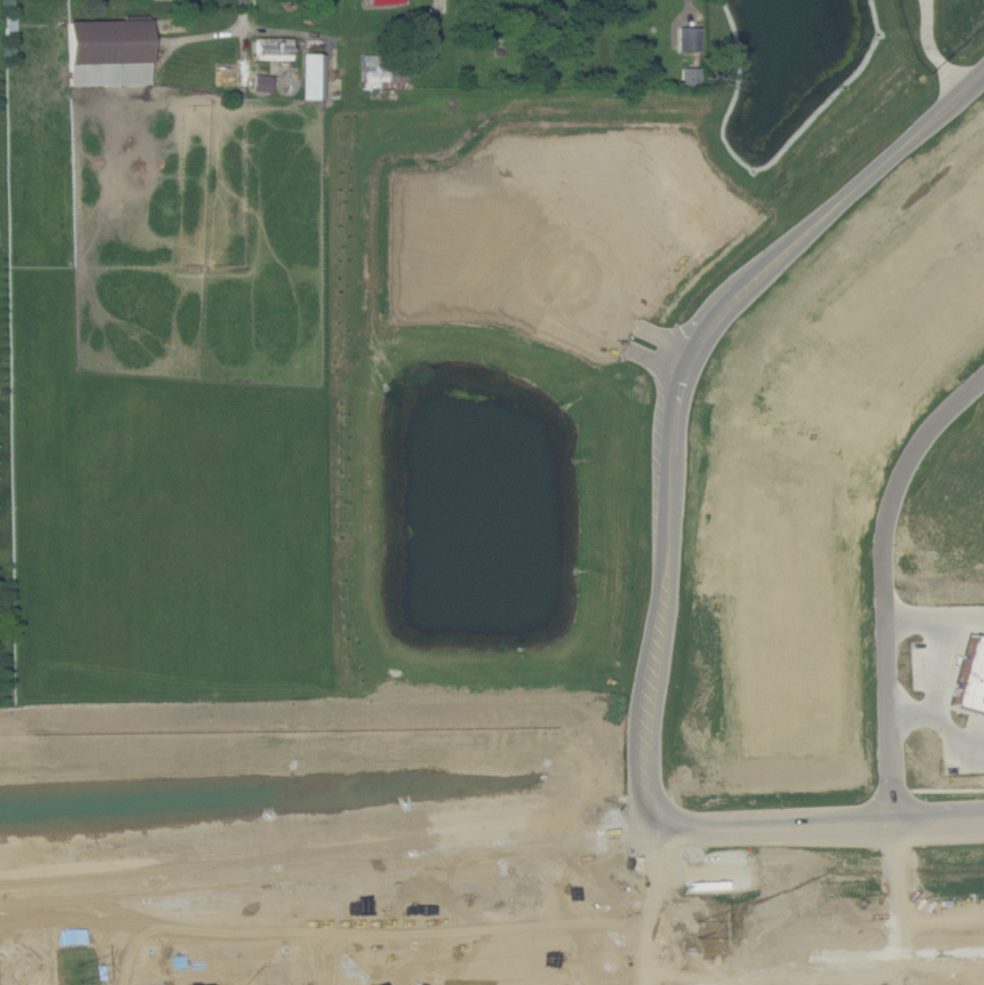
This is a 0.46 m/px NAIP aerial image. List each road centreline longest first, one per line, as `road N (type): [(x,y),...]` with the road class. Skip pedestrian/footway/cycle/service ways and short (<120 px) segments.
road 1 (tertiary): [(983,73),(730,301),(694,352),(679,401),(674,595),(655,717),(655,831),(983,819)]

